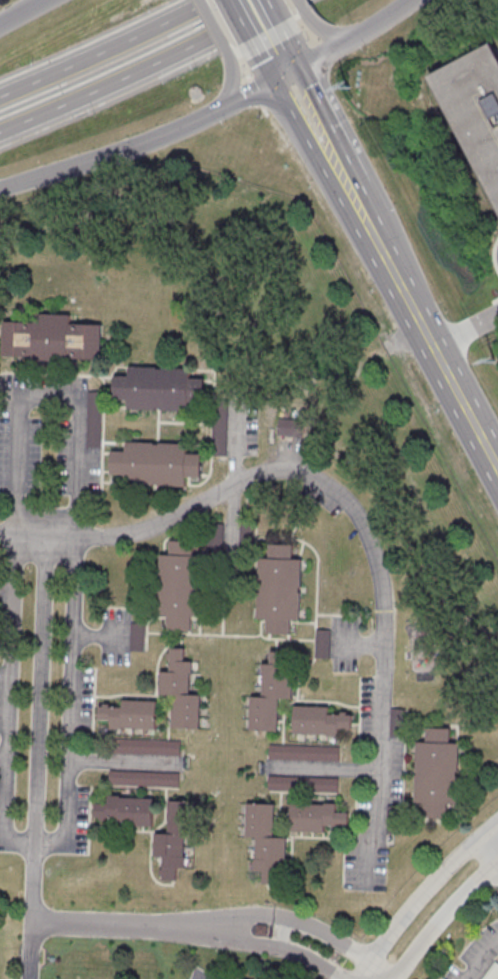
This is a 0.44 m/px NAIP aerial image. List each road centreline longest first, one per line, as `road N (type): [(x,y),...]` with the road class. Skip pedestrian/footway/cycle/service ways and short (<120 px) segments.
road 1 (residential): [(363,888),(364,840),(378,838),(388,628),(380,553),(349,501),(297,471),(228,489),(152,528),(111,536),(0,535)]
road 2 (residential): [(77,507),(47,537),(29,978)]
road 3 (secondary): [(0,188),(137,146),(227,103)]
road 4 (secondary): [(497,472),(391,270)]
road 5 (secondary): [(270,79),(391,270)]
road 6 (residential): [(497,820),(430,882),(360,978)]
road 7 (secondary): [(0,129),(184,49)]
road 8 (residential): [(372,962),(333,935),(276,914),(193,929)]
road 9 (secondary): [(173,18),(0,95)]
road 10 (secondary): [(368,222),(296,66)]
road 11 (residential): [(193,929),(31,923)]
road 12 (residential): [(193,929),(272,944),(346,978)]
road 13 (residential): [(395,978),(497,861)]
road 14 (secondary): [(227,103),(339,43)]

